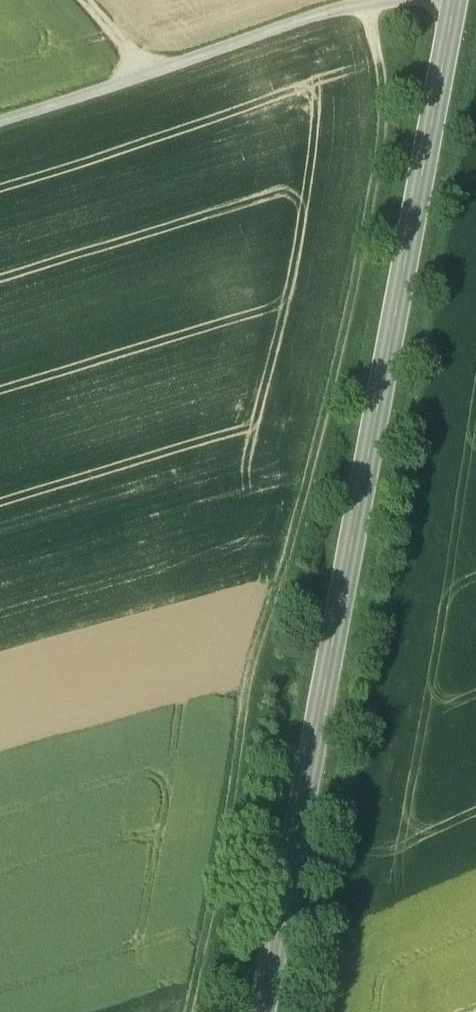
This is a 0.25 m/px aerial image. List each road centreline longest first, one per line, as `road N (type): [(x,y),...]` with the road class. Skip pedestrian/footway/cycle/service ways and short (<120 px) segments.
road 1 (secondary): [(284,1011),(474,0)]
road 2 (track): [(385,20),(401,114),(397,164),(331,456),(263,695),(207,1011)]
road 3 (track): [(385,20),(343,26),(0,142)]

